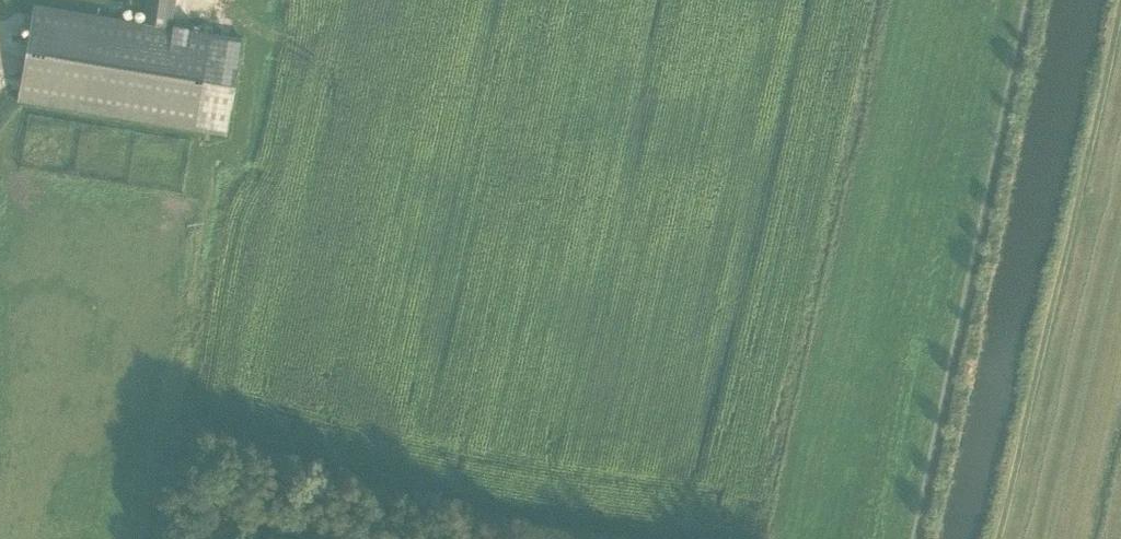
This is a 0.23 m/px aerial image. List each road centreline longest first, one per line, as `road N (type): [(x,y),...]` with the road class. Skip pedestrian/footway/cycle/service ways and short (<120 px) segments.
road 1 (track): [(1016,0),(901,538)]
road 2 (track): [(1120,11),(1000,538)]

